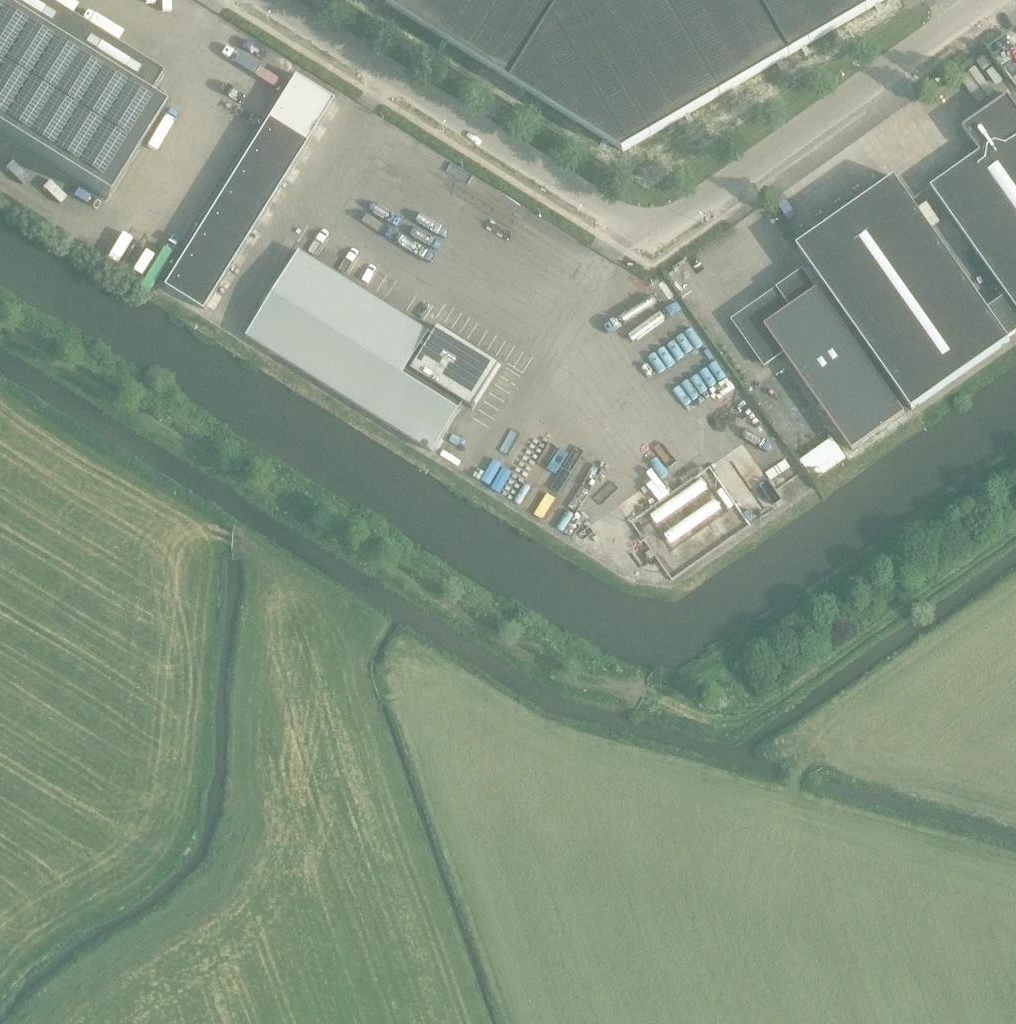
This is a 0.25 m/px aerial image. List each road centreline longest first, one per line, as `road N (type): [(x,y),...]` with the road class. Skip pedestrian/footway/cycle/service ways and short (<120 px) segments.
road 1 (unclassified): [(991,0),(655,232),(620,222),(264,0)]

